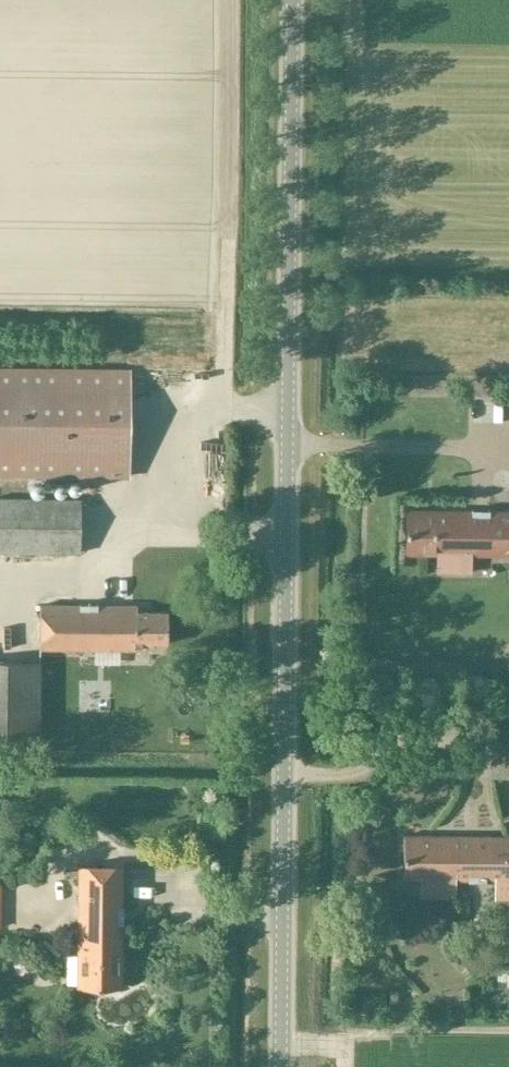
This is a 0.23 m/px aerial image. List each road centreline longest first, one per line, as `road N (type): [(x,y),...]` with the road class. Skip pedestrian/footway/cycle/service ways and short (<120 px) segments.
road 1 (unclassified): [(292,0),(280,1066)]

